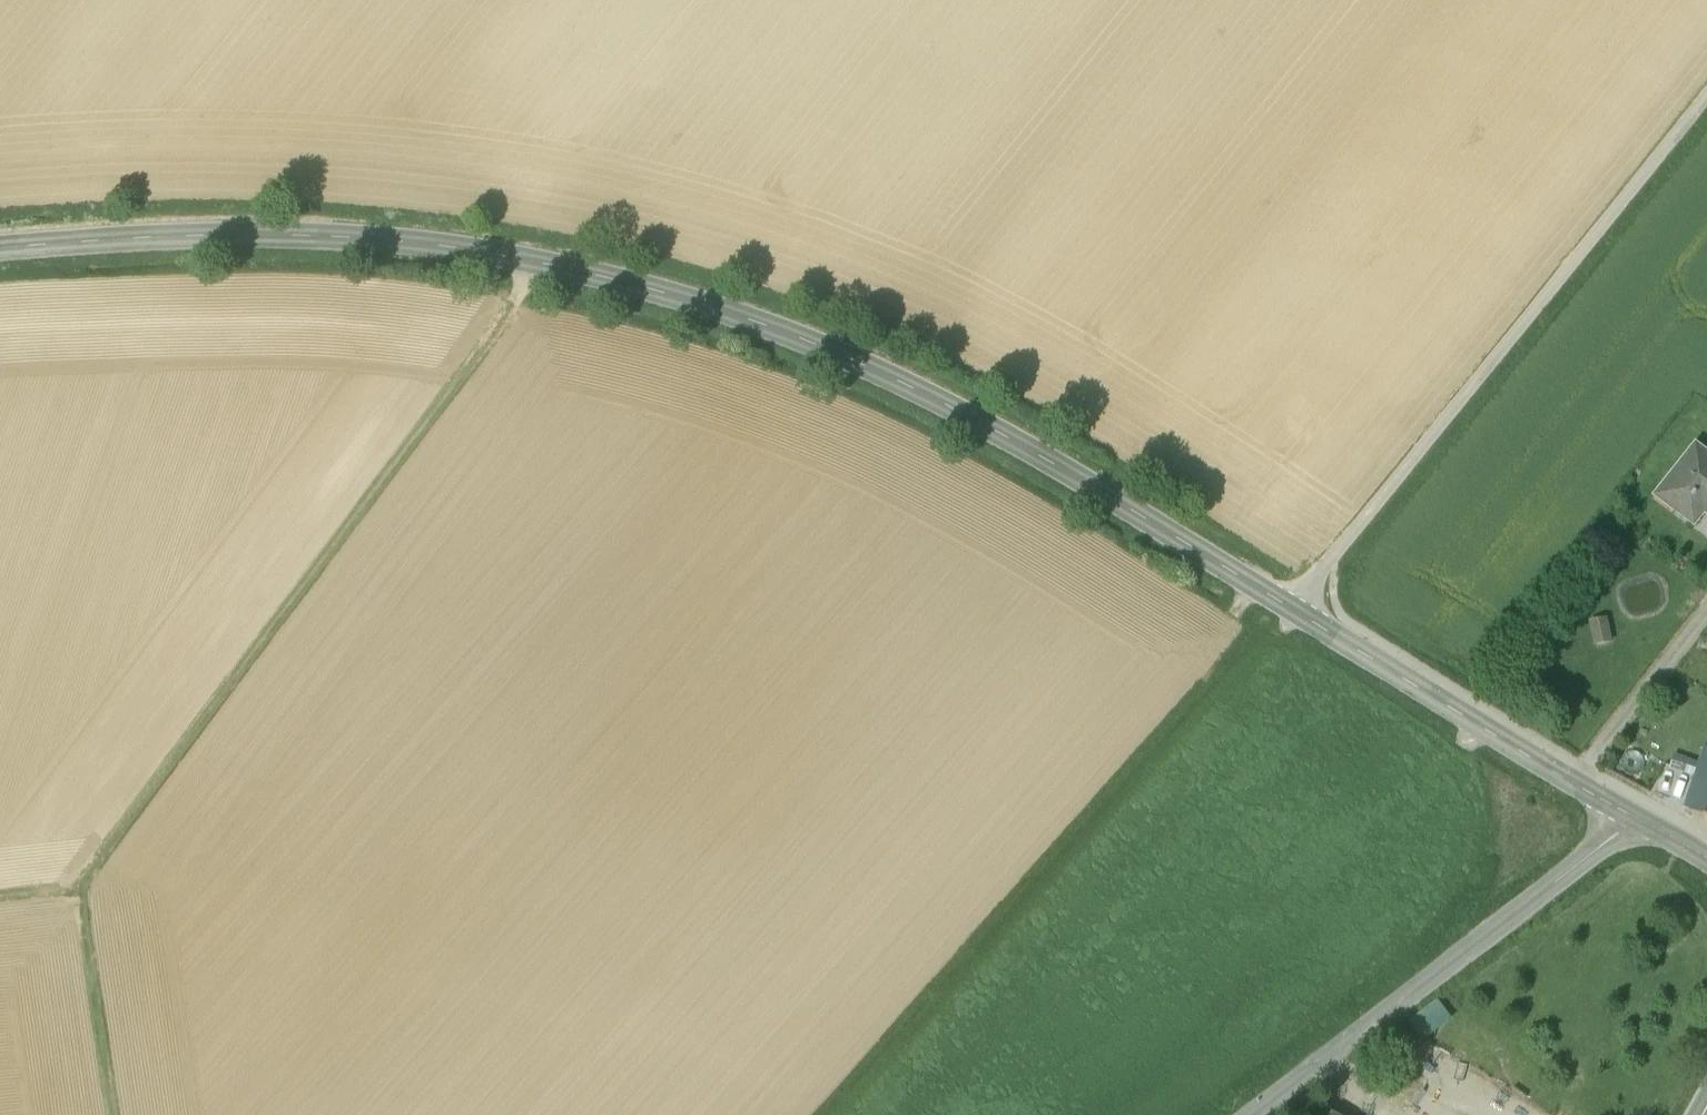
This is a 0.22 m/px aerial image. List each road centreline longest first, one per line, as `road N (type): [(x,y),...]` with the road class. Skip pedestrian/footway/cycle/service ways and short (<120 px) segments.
road 1 (tertiary): [(0,249),(198,236),(415,242),(644,285),(753,320),(855,360),(1074,475),(1635,816)]
road 2 (track): [(536,261),(295,600),(80,885),(113,1114)]
road 3 (tertiary): [(1253,1114),(1635,816)]

